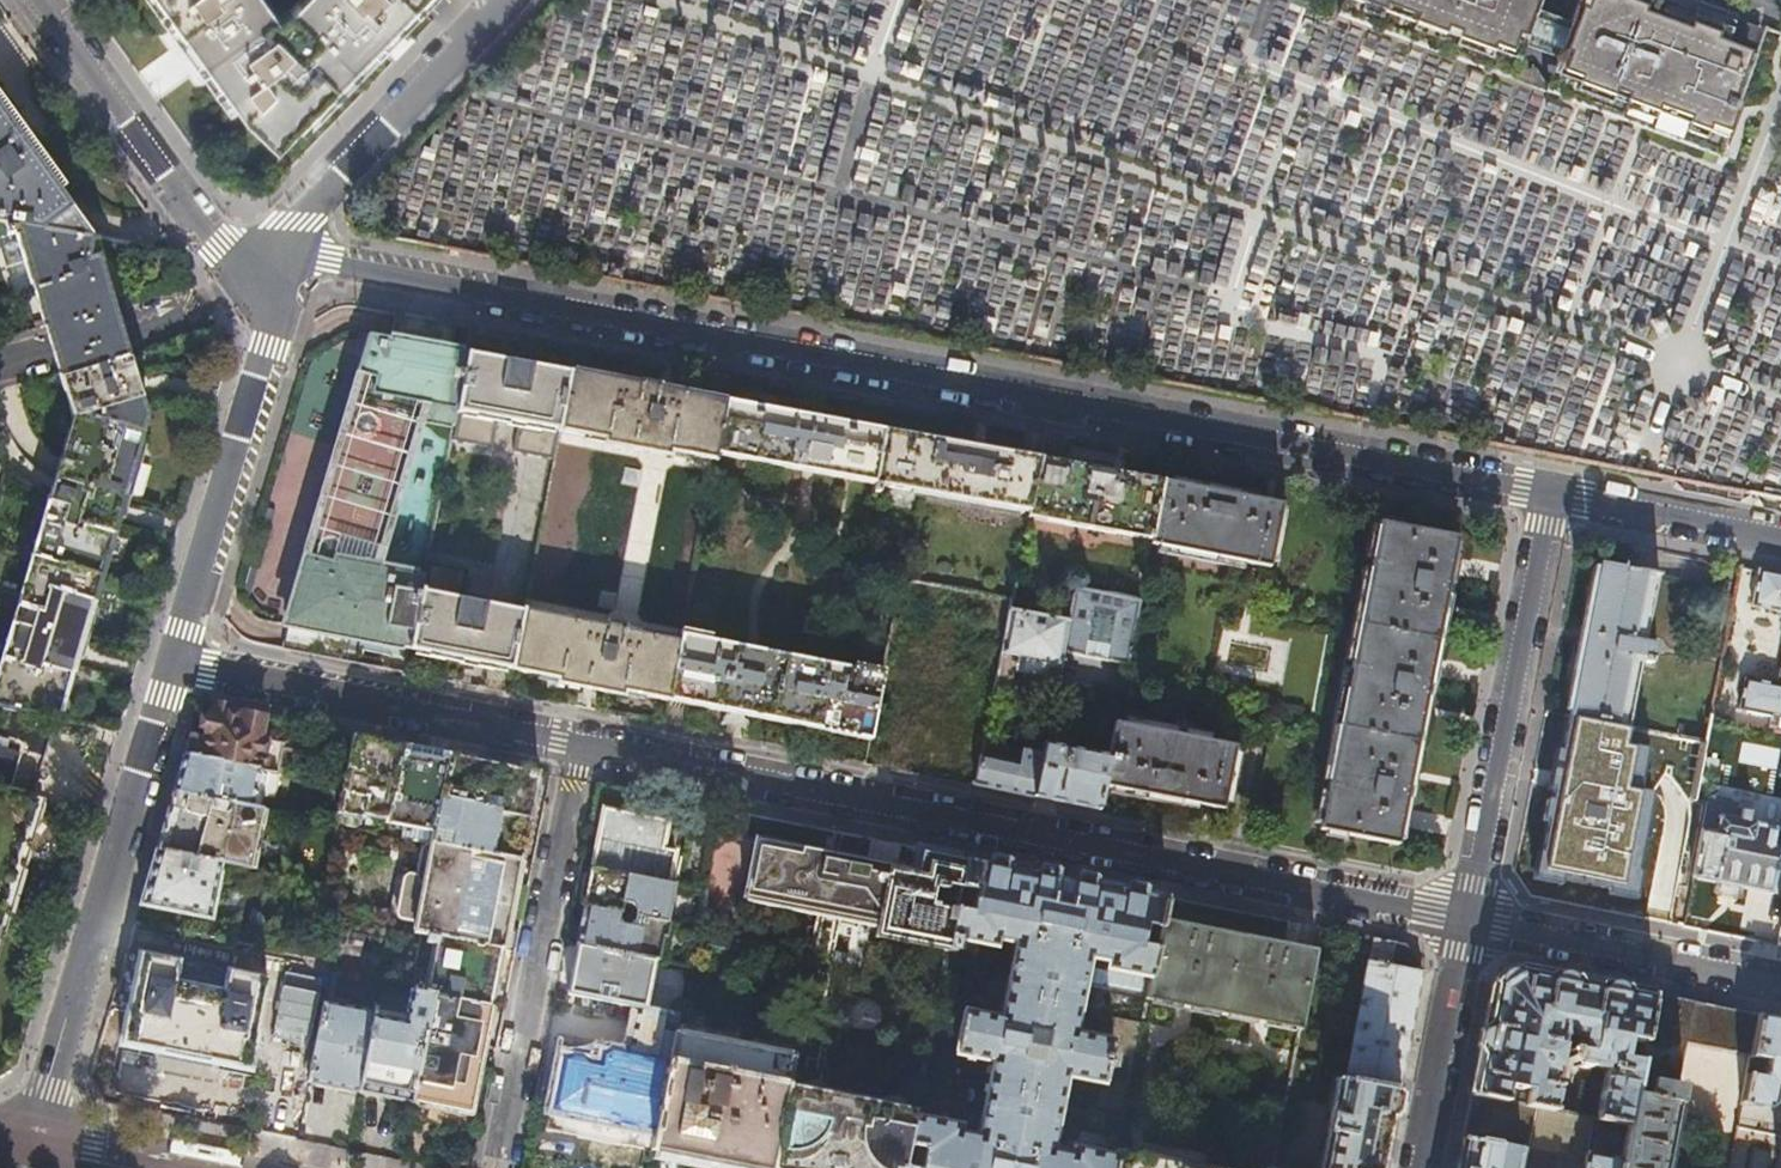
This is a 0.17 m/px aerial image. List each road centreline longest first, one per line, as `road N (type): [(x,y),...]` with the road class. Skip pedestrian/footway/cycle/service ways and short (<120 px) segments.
road 1 (residential): [(273,264),(332,265),(1549,498)]
road 2 (residential): [(1468,919),(580,745)]
road 3 (residential): [(172,660),(43,1149)]
road 4 (residential): [(580,745),(496,1167)]
road 5 (residential): [(1468,919),(1549,498)]
road 6 (residential): [(580,745),(172,660)]
road 7 (residential): [(273,264),(264,345),(172,660)]
road 8 (residential): [(38,0),(200,221),(235,251),(273,264)]
road 9 (residential): [(509,0),(301,218),(273,264)]
road 10 (residential): [(1780,981),(1468,919)]
road 11 (residential): [(0,360),(225,292),(273,264)]
road 12 (residential): [(1420,1167),(1468,919)]
road 13 (residential): [(1549,498),(1780,542)]

